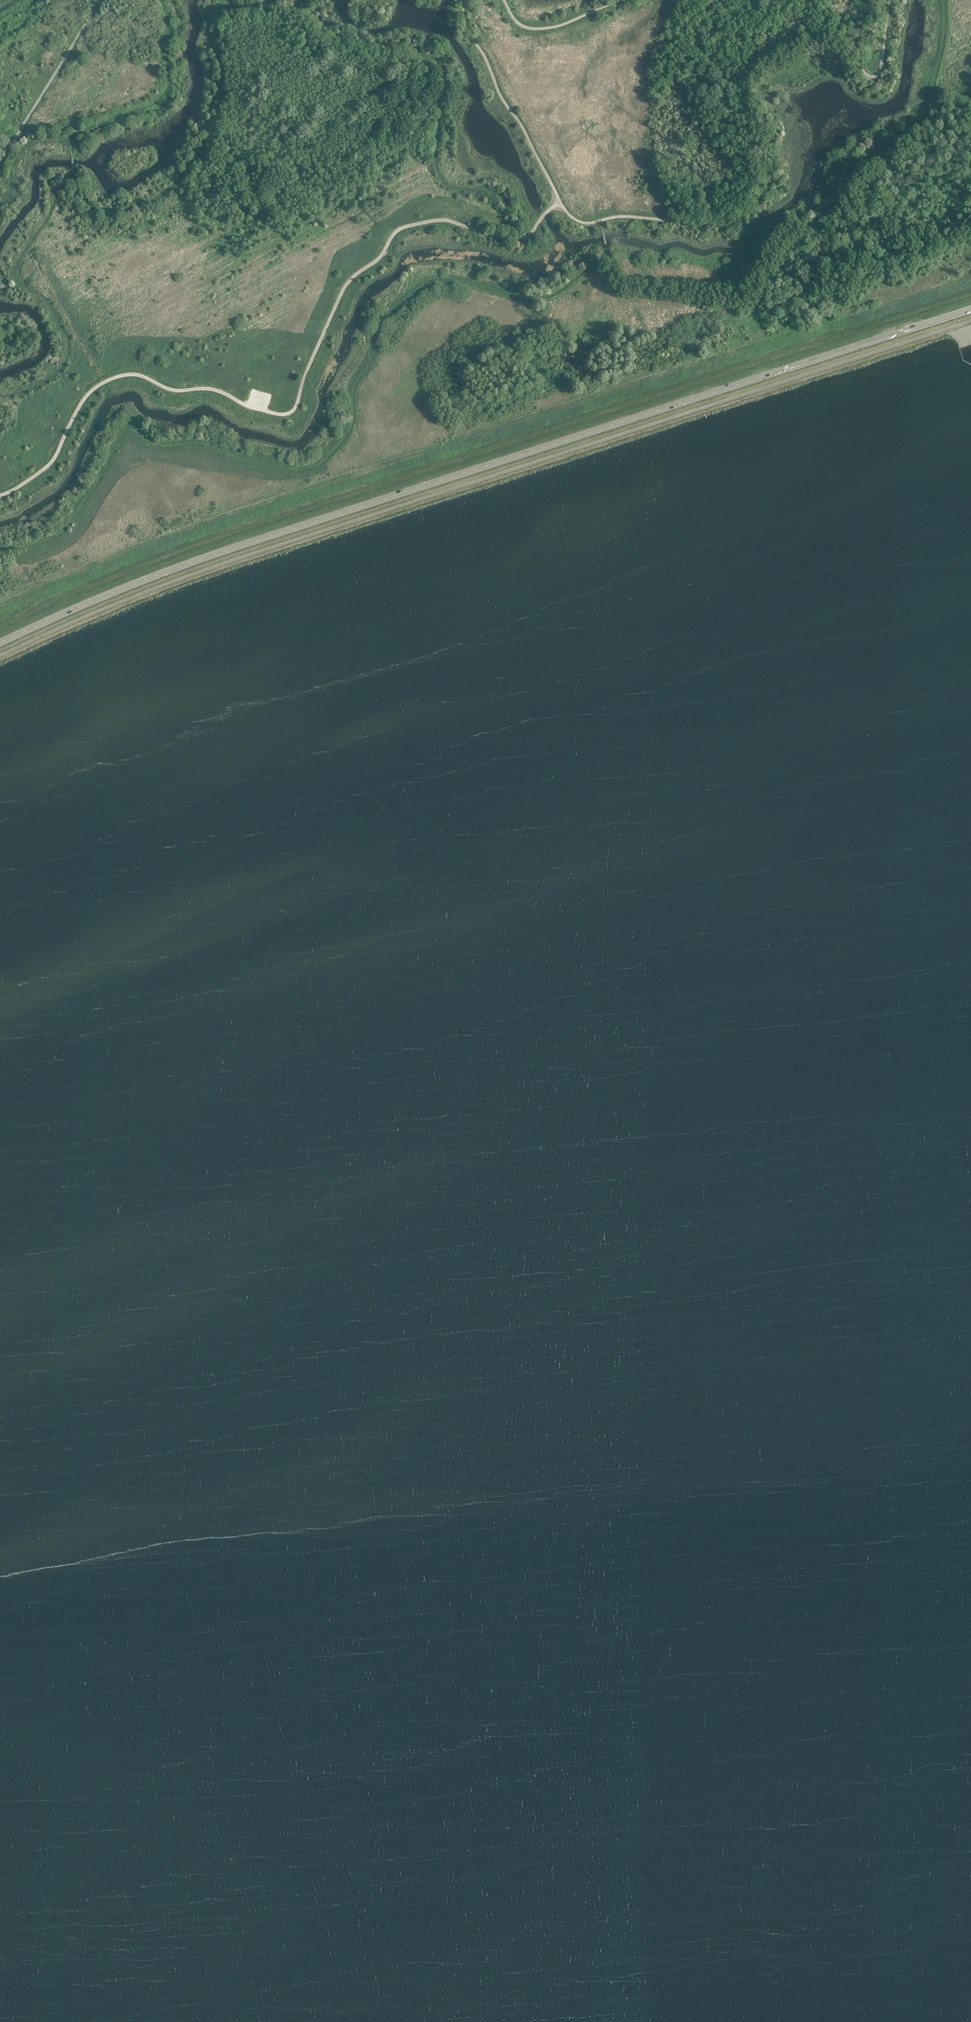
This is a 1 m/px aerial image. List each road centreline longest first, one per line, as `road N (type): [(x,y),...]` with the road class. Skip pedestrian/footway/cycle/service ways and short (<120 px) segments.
road 1 (tertiary): [(0,644),(220,554),(970,308)]

